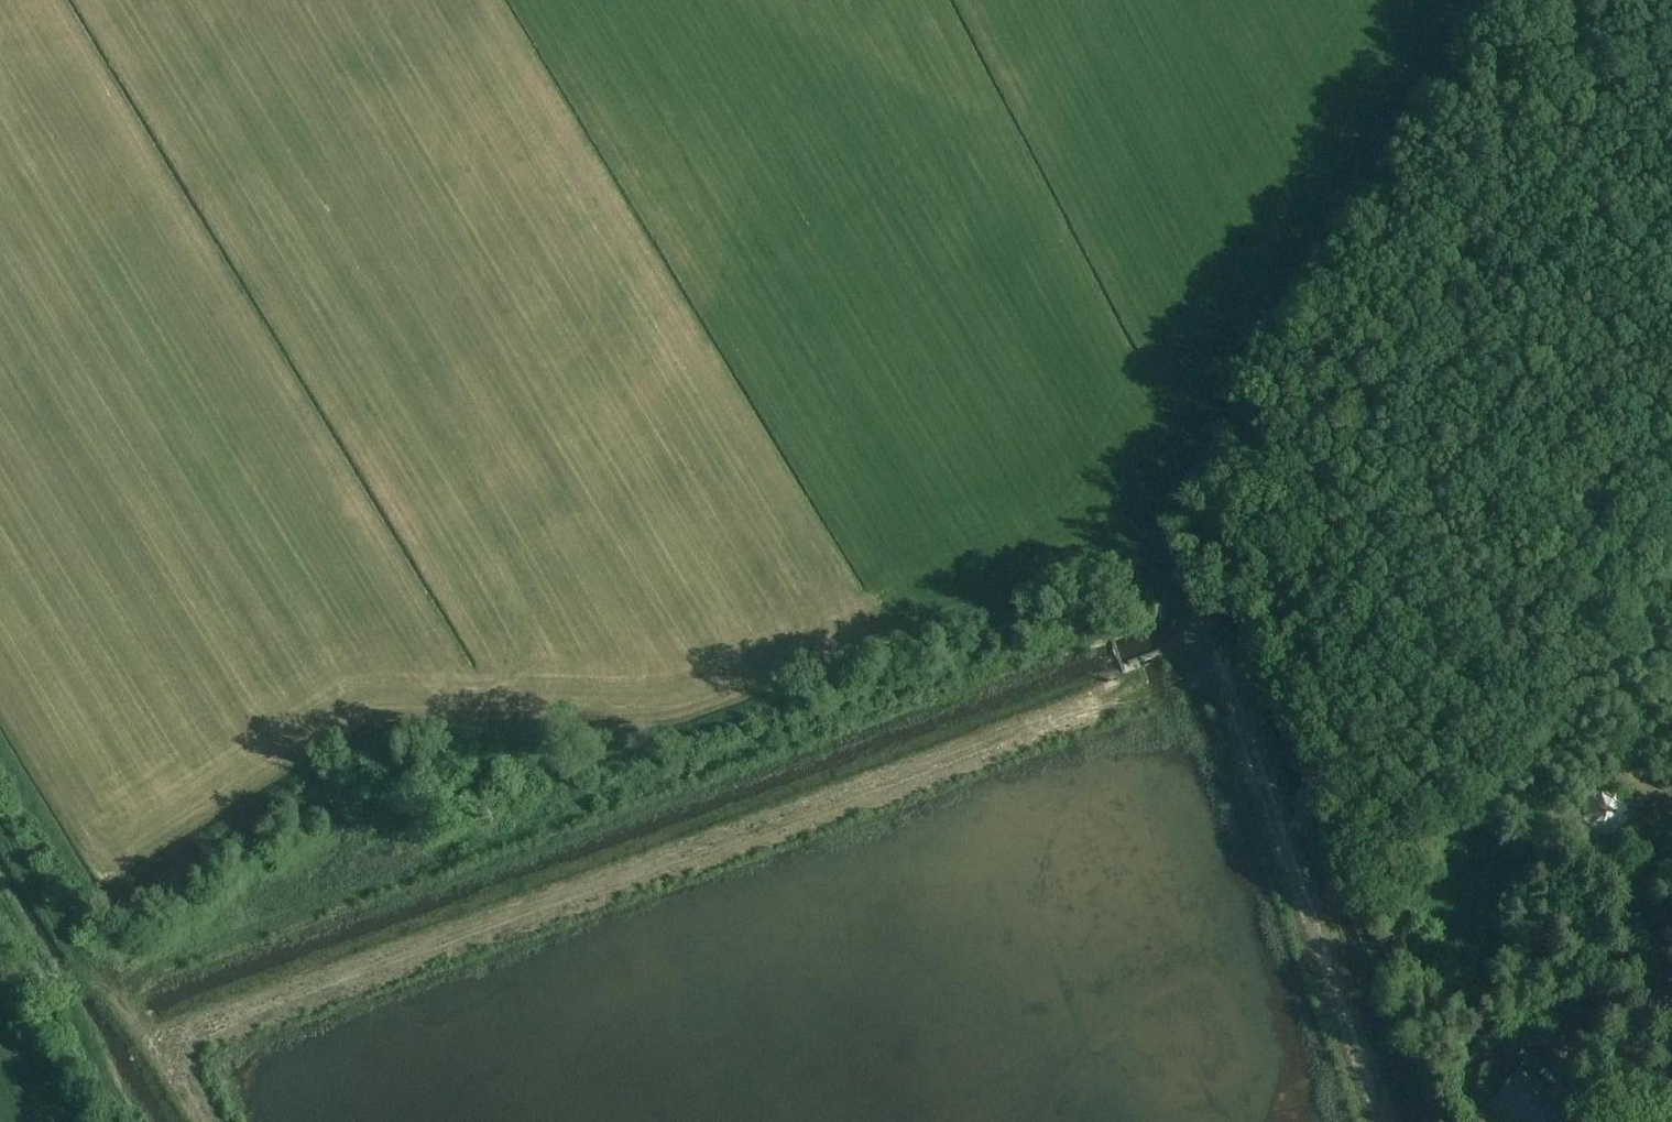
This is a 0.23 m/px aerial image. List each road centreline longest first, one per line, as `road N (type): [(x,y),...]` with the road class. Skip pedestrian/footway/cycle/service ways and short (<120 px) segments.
road 1 (track): [(1201,629),(1126,666),(1122,705),(167,1050),(211,1121)]
road 2 (track): [(1380,1121),(1201,629)]

